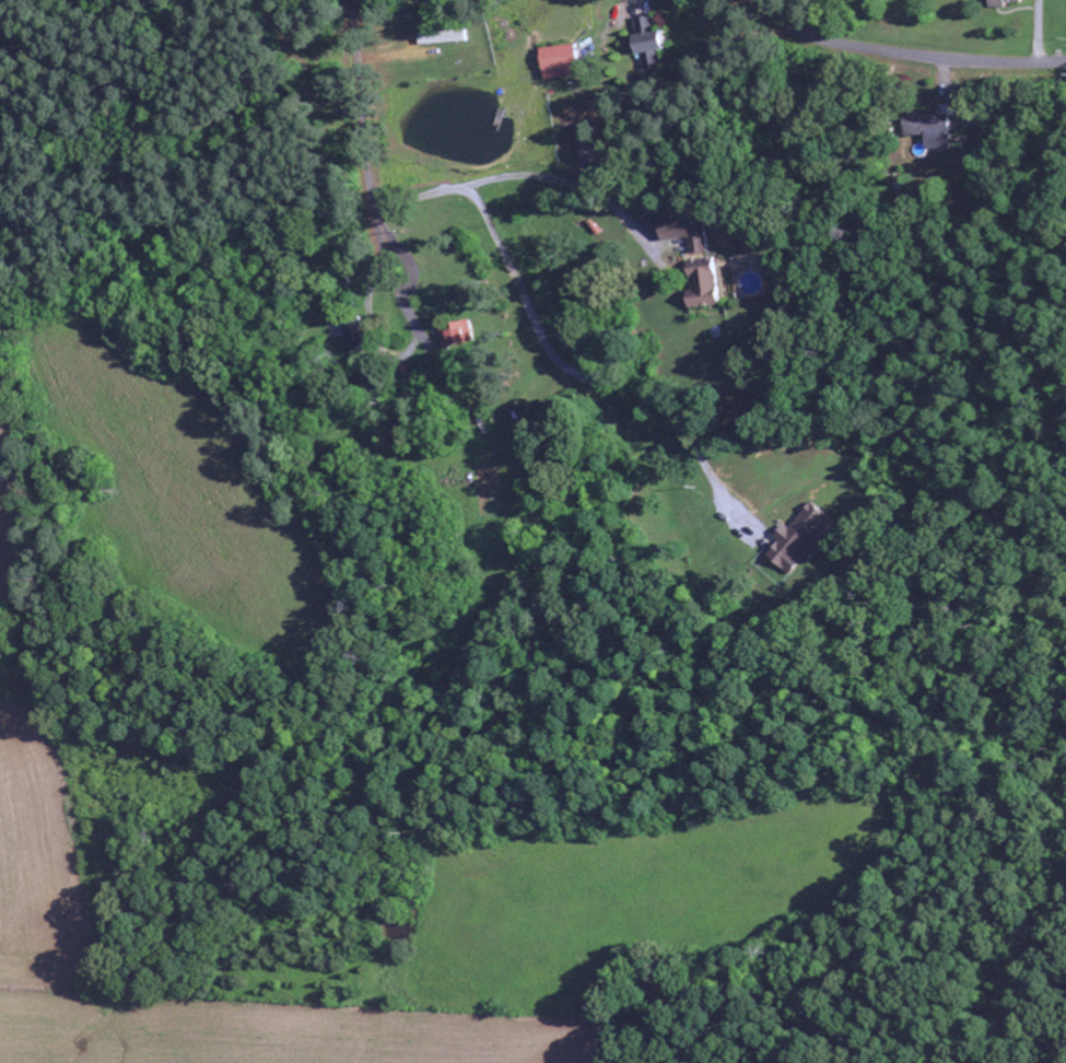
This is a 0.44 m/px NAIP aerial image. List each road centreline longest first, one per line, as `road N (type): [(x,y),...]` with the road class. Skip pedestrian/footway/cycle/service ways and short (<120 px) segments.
road 1 (residential): [(355,0),(364,118),(396,277),(421,334)]
road 2 (residential): [(1065,59),(994,60),(843,43),(787,22),(765,0)]

